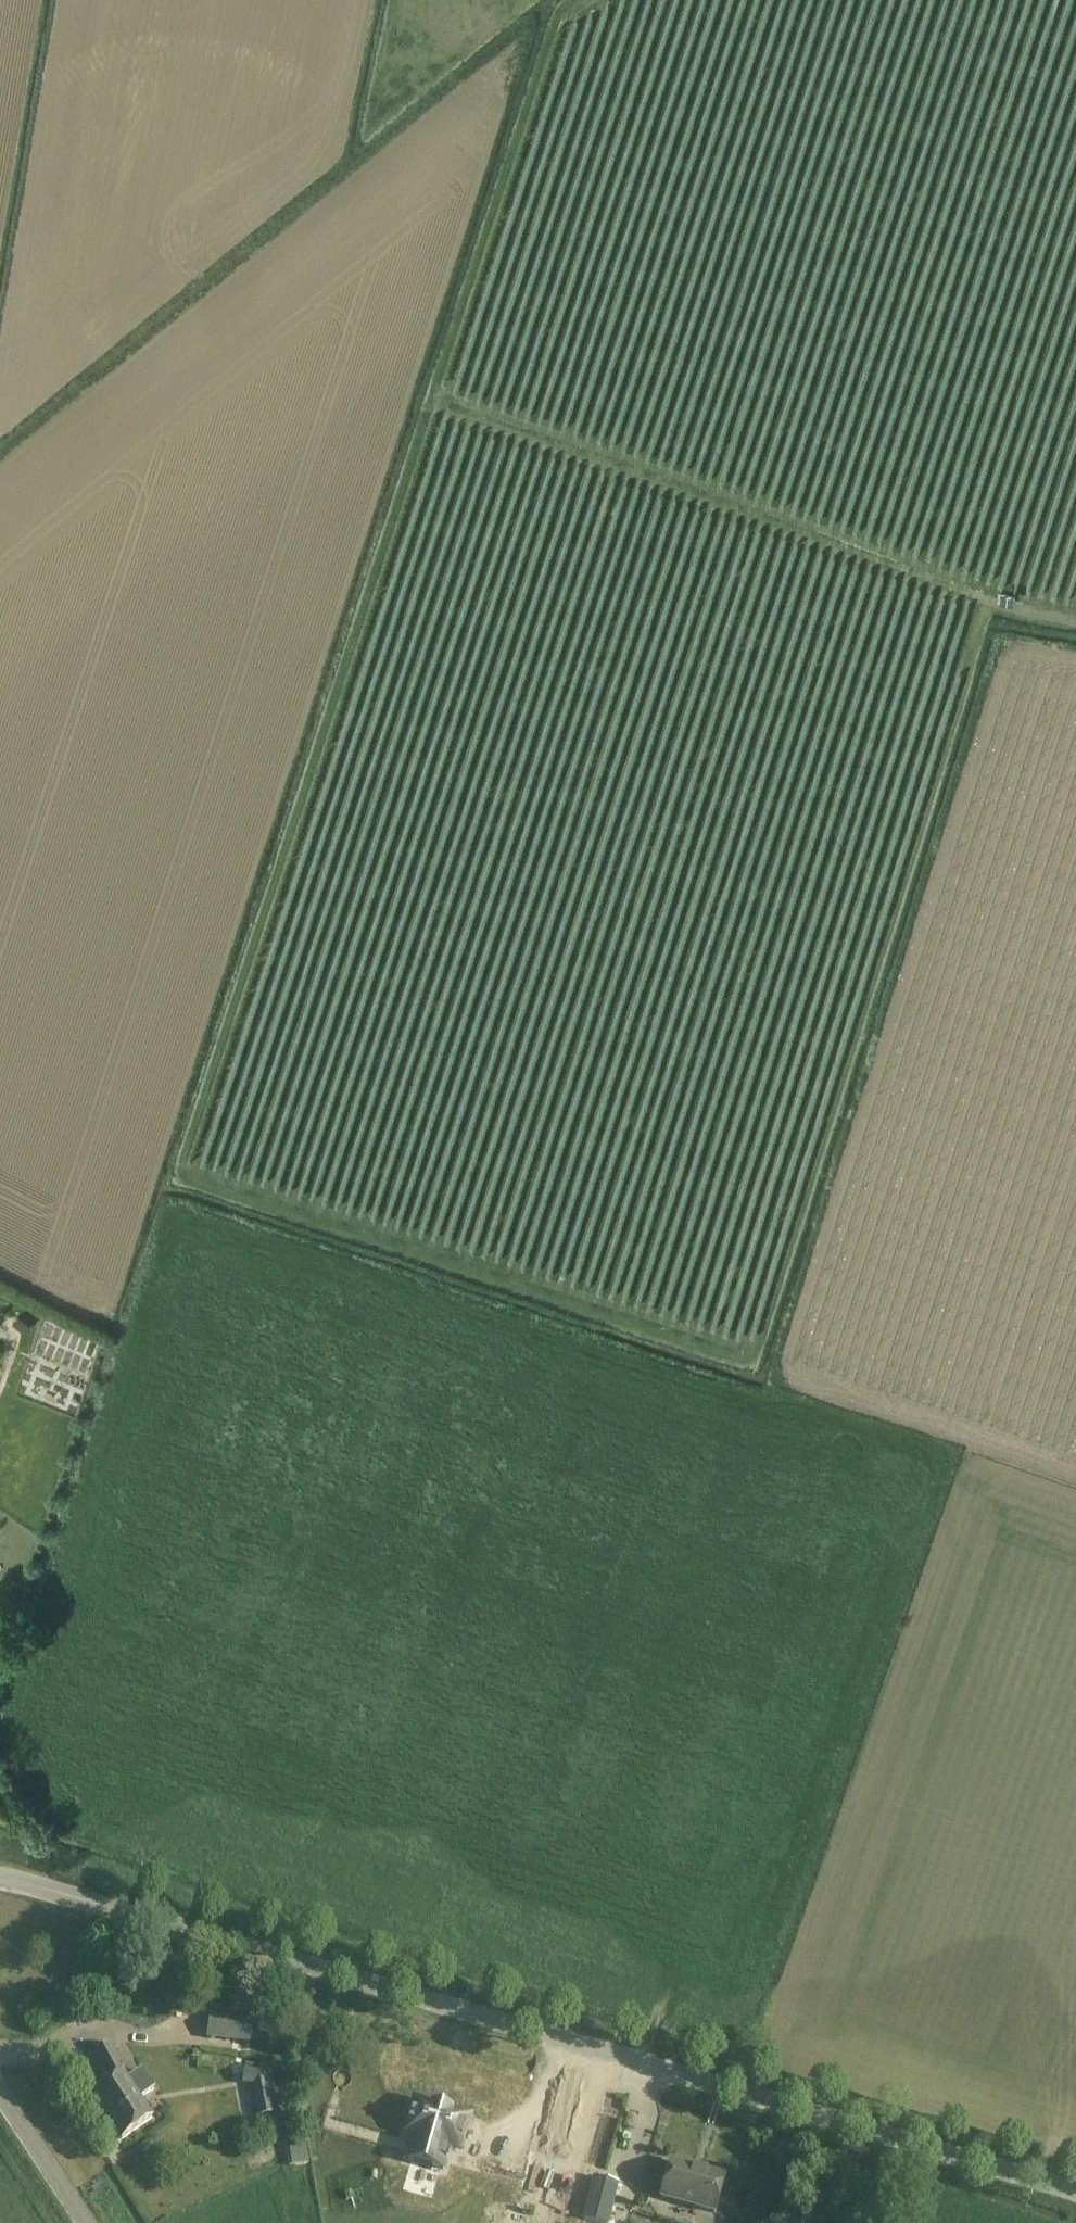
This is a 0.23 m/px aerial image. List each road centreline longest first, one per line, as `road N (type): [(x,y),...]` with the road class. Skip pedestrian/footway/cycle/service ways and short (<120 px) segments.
road 1 (tertiary): [(1075,2193),(0,1878)]
road 2 (tertiary): [(85,2222),(0,2091)]

